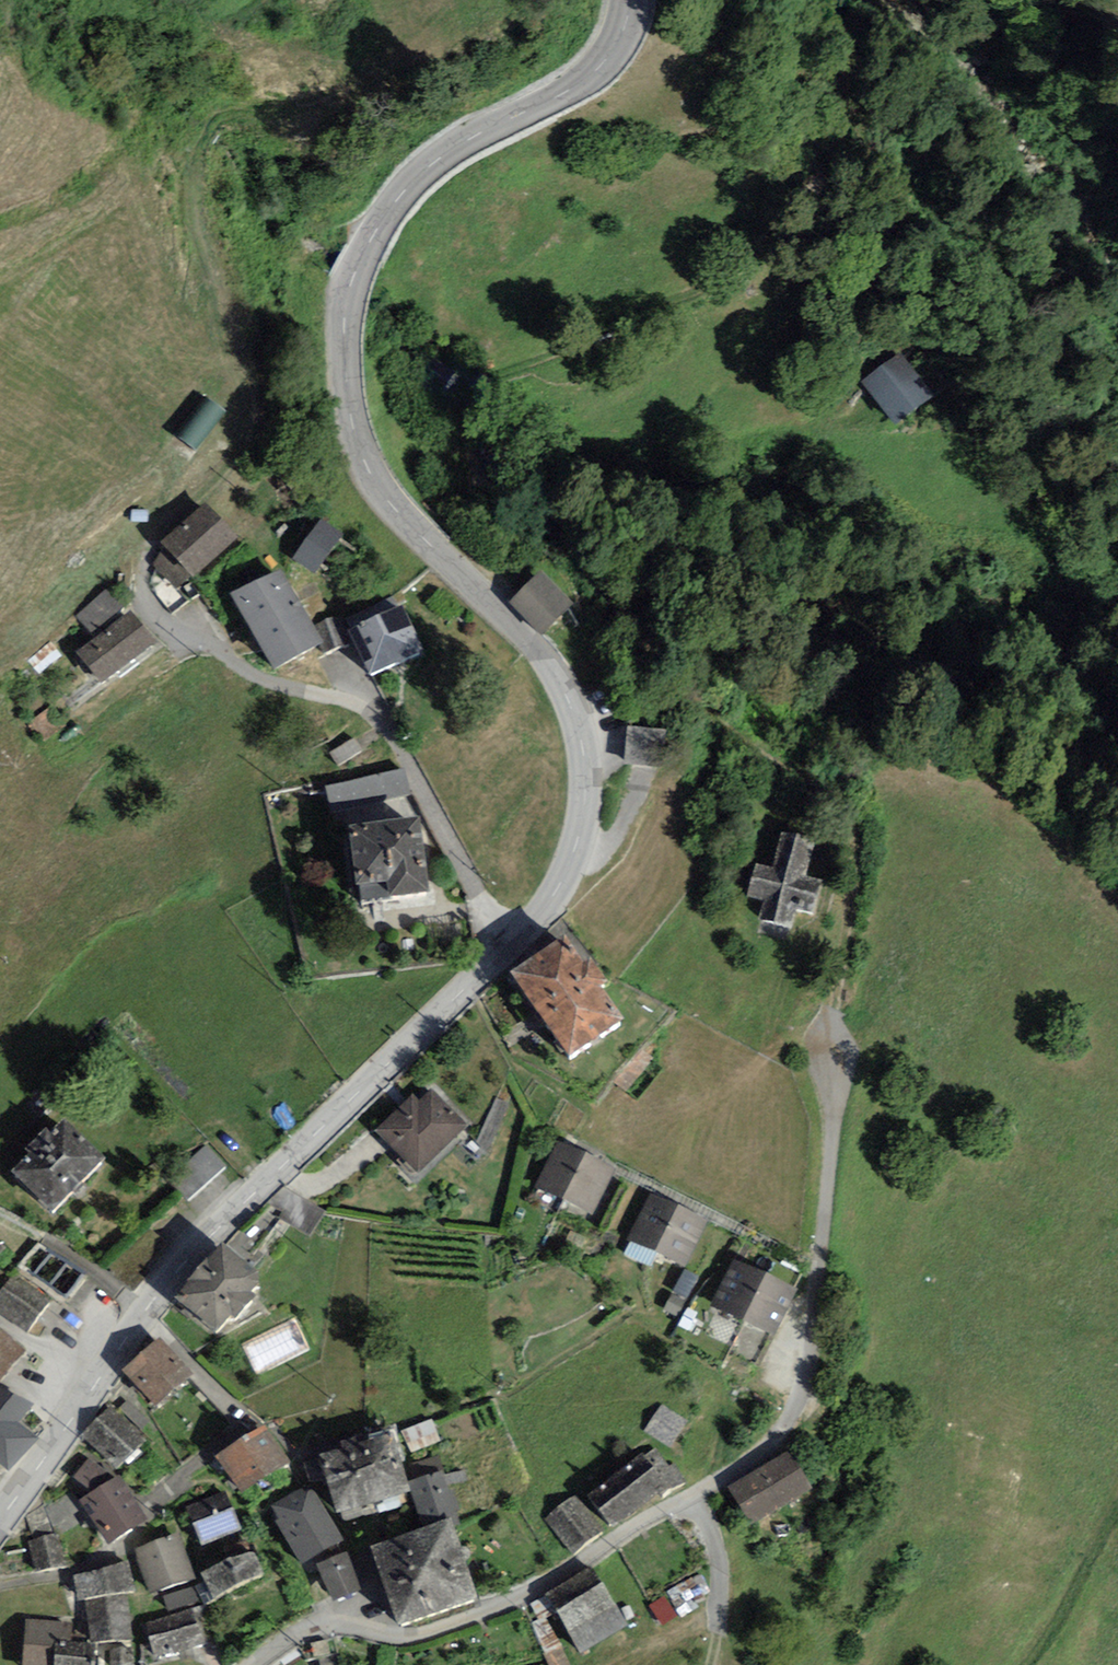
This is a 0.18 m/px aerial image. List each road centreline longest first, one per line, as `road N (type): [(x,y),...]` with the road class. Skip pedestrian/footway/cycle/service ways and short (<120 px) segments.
road 1 (tertiary): [(0,1520),(177,1270),(507,950),(551,903),(568,871),(585,812),(573,711),(539,656),(372,473),(349,410),(345,324),(349,282),(392,205),(473,138),(598,70),(618,44),(631,0)]
road 2 (track): [(837,1011),(856,831),(817,782),(727,725),(567,562),(493,505),(467,458),(454,414),(466,389),(706,288),(802,213),(820,183),(842,86),(836,0)]
road 3 (residential): [(256,1664),(315,1629),(337,1623),(416,1636),(533,1592),(766,1447),(788,1423),(814,1366),(837,1011)]
road 4 (track): [(152,536),(184,489),(243,435),(246,412),(192,224),(196,146),(227,113),(338,112)]

